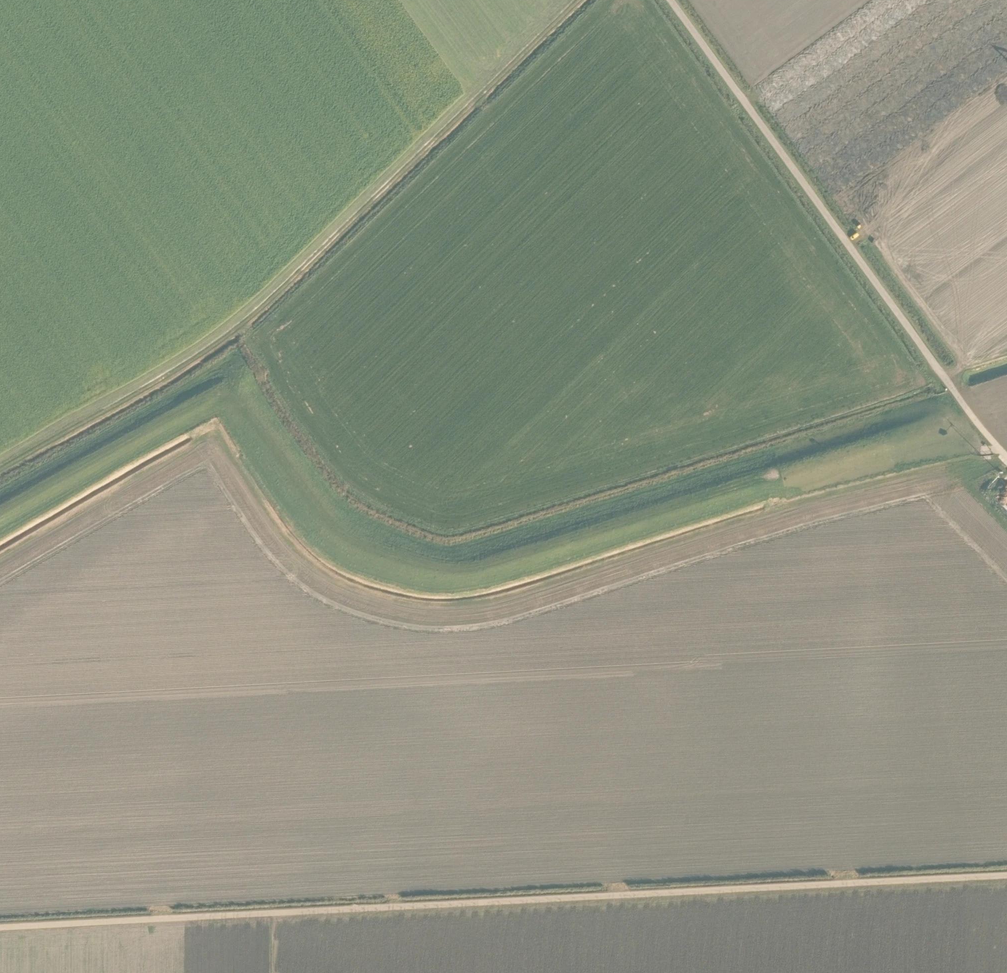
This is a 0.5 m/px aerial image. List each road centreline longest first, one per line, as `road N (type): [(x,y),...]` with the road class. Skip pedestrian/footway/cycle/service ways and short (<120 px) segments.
road 1 (unclassified): [(1005,453),(670,0)]

